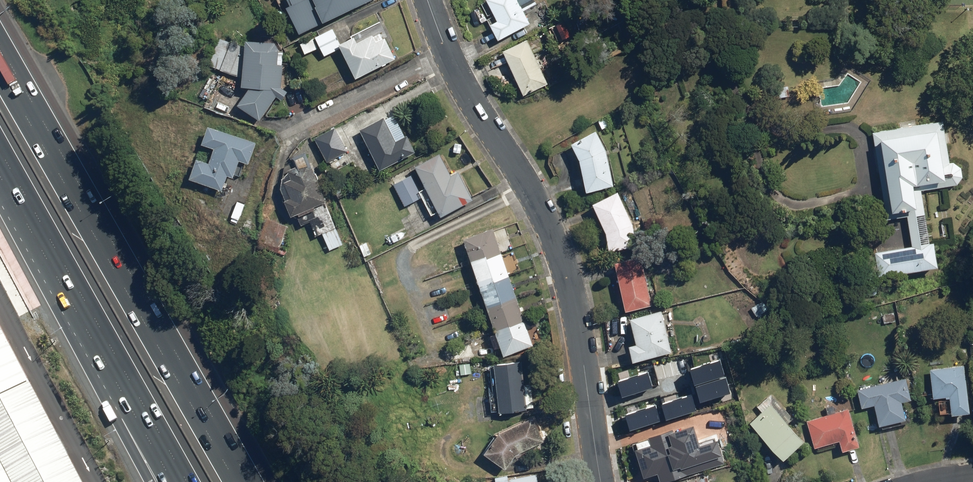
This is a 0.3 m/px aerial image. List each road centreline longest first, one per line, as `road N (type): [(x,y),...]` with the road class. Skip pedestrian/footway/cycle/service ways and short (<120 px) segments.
road 1 (tertiary): [(429,0),(457,72),(562,252),(603,481)]
road 2 (motorway): [(0,72),(235,481)]
road 3 (motorway): [(187,481),(0,150)]

